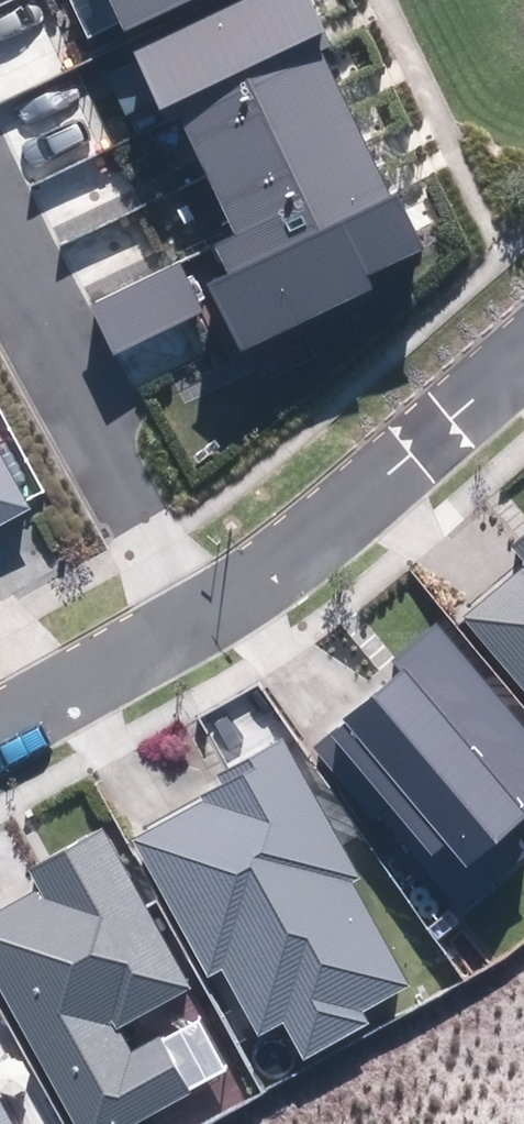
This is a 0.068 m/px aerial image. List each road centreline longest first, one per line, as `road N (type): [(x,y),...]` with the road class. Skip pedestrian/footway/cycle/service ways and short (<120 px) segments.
road 1 (residential): [(202,617),(0,223)]
road 2 (residential): [(202,617),(314,534),(523,351)]
road 3 (residential): [(0,731),(202,617)]

